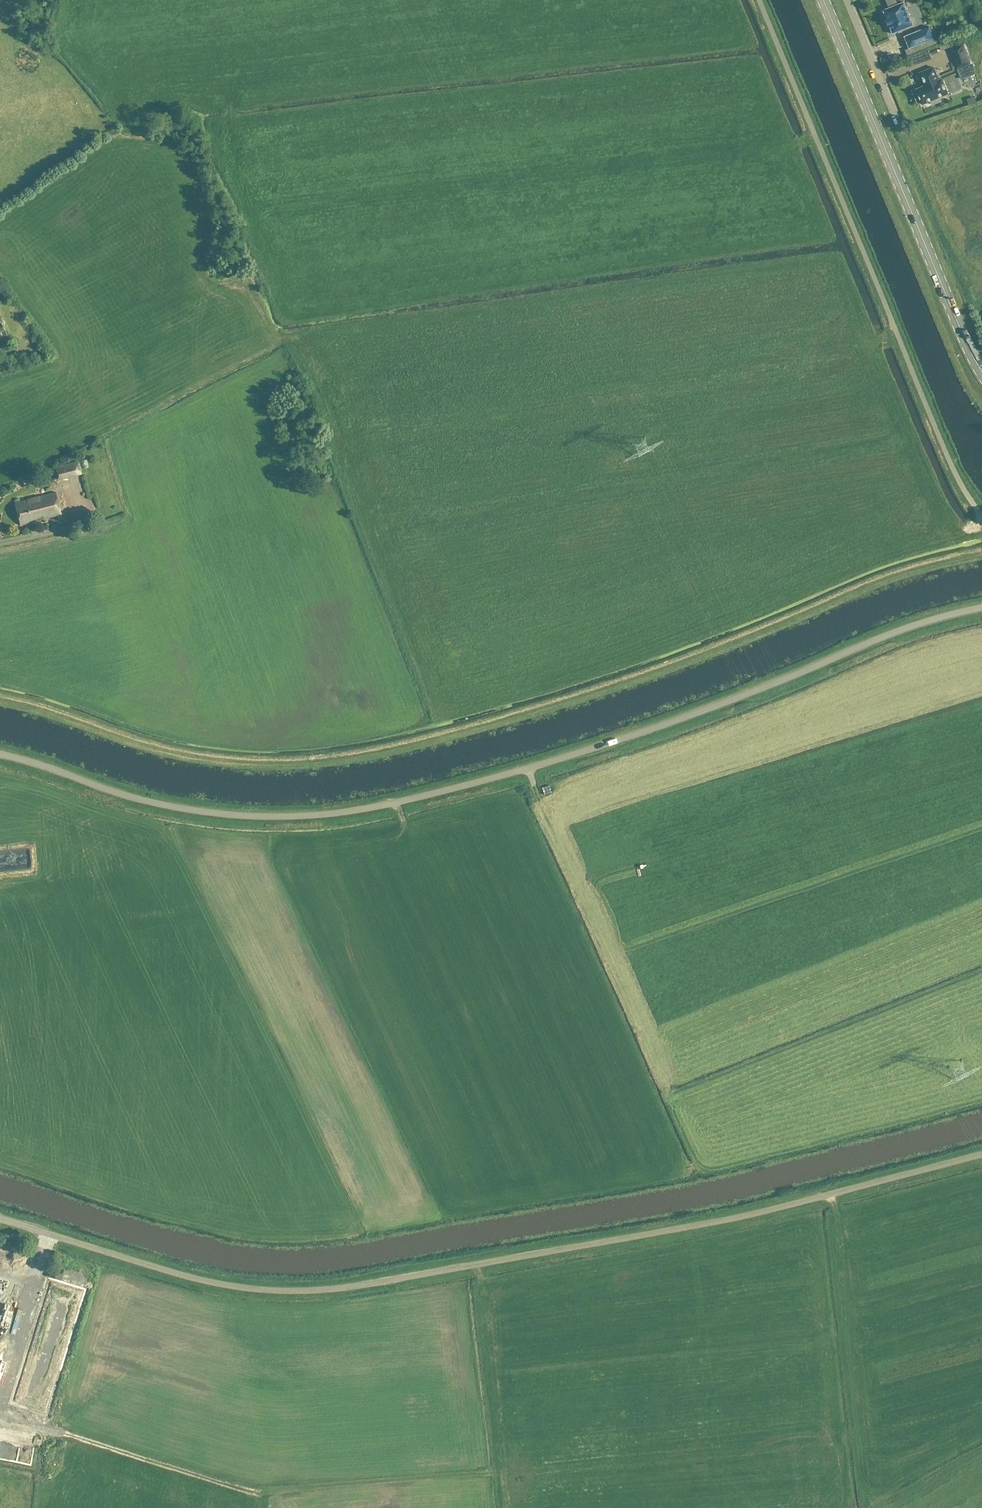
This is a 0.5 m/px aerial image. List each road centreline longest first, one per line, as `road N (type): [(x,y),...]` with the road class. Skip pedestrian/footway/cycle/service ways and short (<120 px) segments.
road 1 (unclassified): [(0,754),(199,812),(342,813),(592,749),(914,626),(981,608)]
road 2 (unclassified): [(981,1155),(582,1249),(332,1289),(210,1284),(0,1220)]
road 3 (unclassified): [(981,518),(952,468),(758,0)]
road 4 (primary): [(981,373),(823,0)]
road 5 (unclassified): [(846,0),(900,129)]

